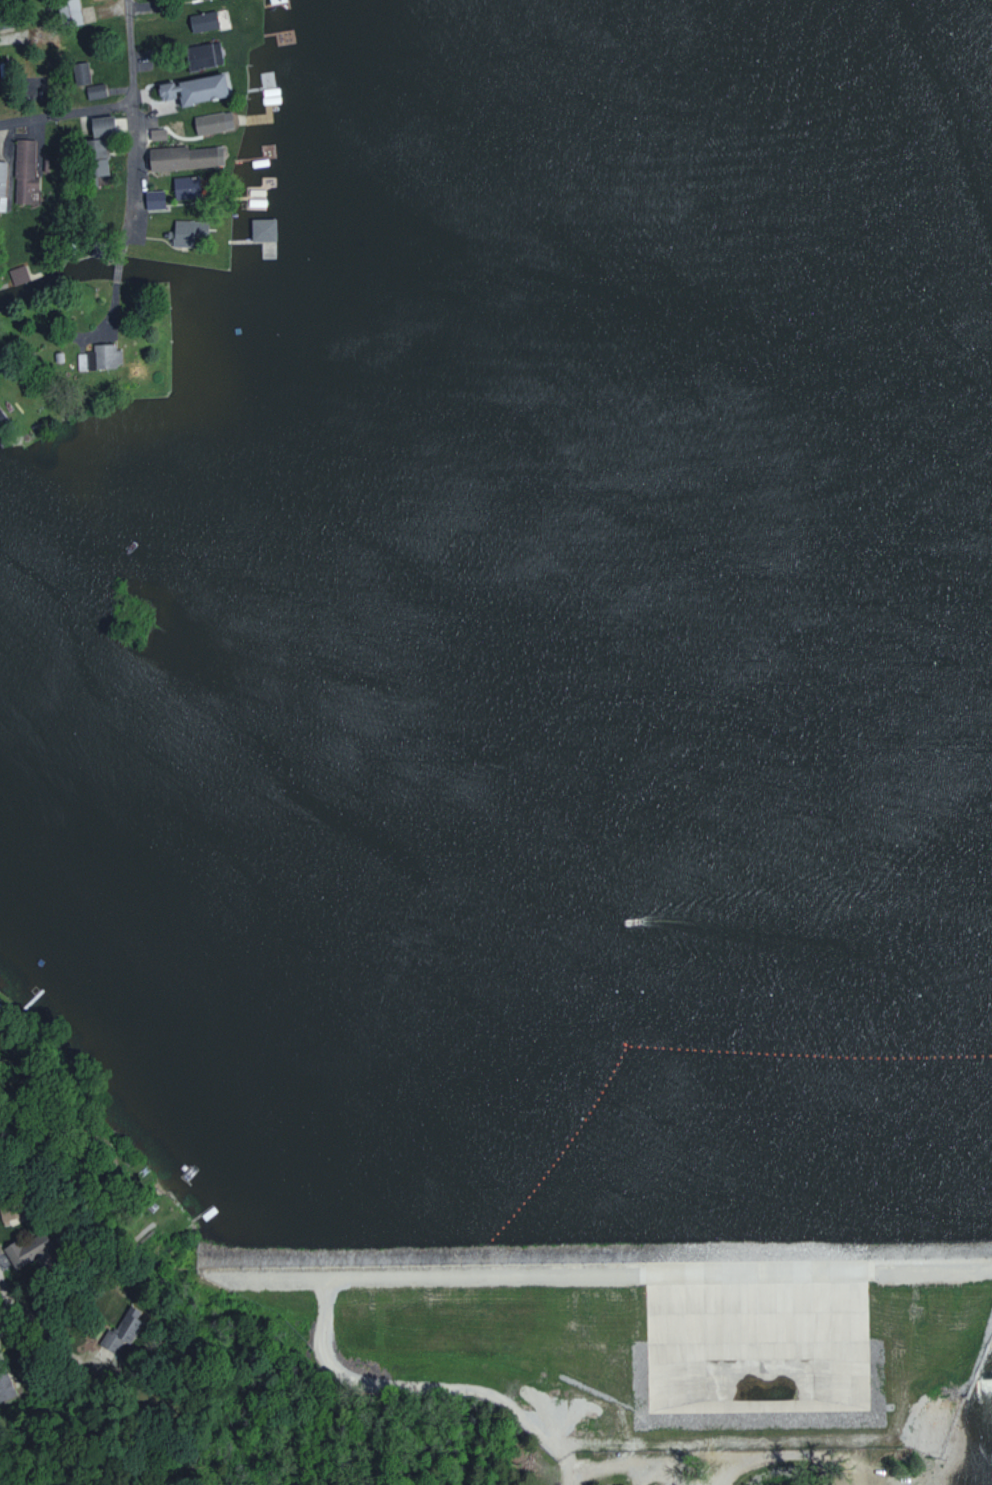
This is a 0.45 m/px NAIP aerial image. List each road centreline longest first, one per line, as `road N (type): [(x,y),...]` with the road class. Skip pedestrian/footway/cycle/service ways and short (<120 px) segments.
road 1 (residential): [(72,343),(96,329),(114,288),(137,129),(131,0)]
road 2 (residential): [(559,1484),(546,1437),(476,1391),(425,1387),(325,1355),(328,1305)]
road 3 (residential): [(629,1484),(664,1439),(744,1413),(775,1386),(853,1392)]
road 4 (residential): [(135,99),(0,122)]

